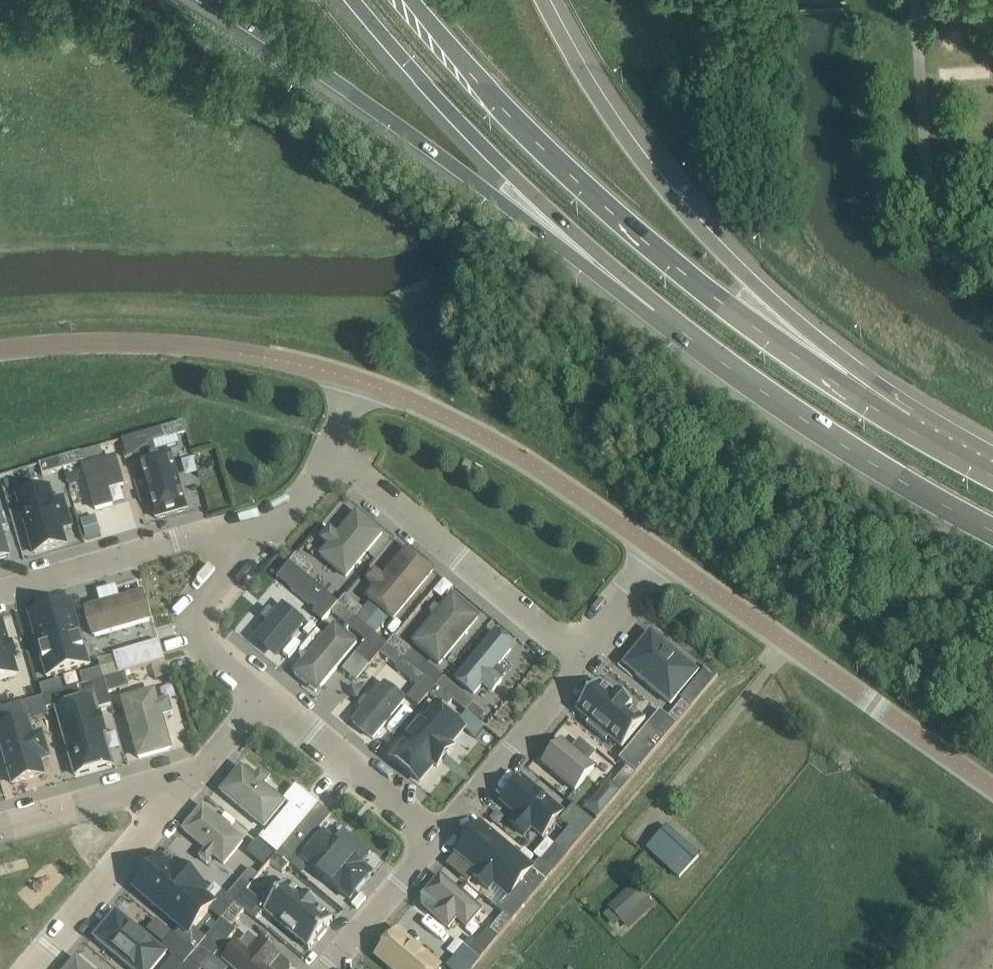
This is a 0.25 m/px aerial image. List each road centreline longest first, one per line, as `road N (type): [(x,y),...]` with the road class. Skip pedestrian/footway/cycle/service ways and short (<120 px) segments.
road 1 (motorway): [(904,425),(759,330),(604,206),(470,74),(413,0)]
road 2 (motorway): [(210,0),(674,323)]
road 3 (motorway): [(904,425),(697,225),(601,106),(542,0)]
road 4 (motorway): [(353,0),(485,146),(674,323)]
road 5 (unclassified): [(659,552),(992,787)]
road 6 (unclassified): [(0,352),(77,342),(188,344),(368,382)]
road 7 (unclassified): [(368,382),(512,448),(659,552)]
road 8 (residential): [(335,456),(586,660)]
road 9 (motorway): [(674,323),(891,473)]
road 10 (residential): [(253,543),(175,539),(0,590)]
road 11 (residential): [(197,768),(33,968)]
road 12 (residential): [(586,660),(440,836)]
road 13 (residential): [(264,693),(440,836)]
road 14 (residential): [(197,768),(0,826)]
road 15 (residential): [(253,543),(207,604),(203,627),(213,649),(264,693)]
road 16 (residential): [(440,836),(329,968)]
road 17 (residential): [(659,552),(586,660)]

